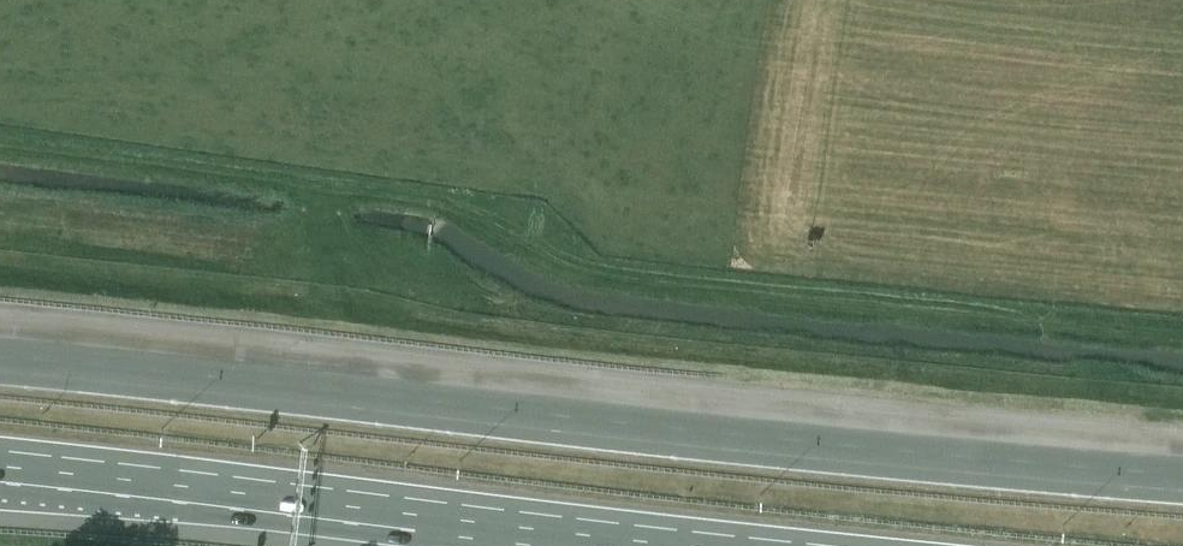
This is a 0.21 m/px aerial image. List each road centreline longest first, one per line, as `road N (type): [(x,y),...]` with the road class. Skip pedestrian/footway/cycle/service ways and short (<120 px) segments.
road 1 (motorway): [(1182,477),(0,358)]
road 2 (motorway): [(0,467),(674,545)]

